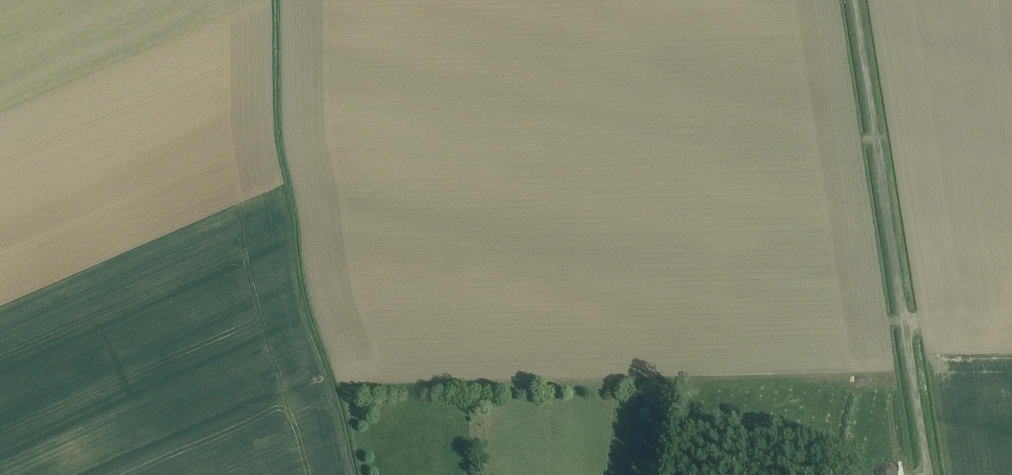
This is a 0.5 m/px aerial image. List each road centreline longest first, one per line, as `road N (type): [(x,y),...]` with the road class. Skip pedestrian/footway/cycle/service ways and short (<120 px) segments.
road 1 (track): [(930,474),(857,0)]

